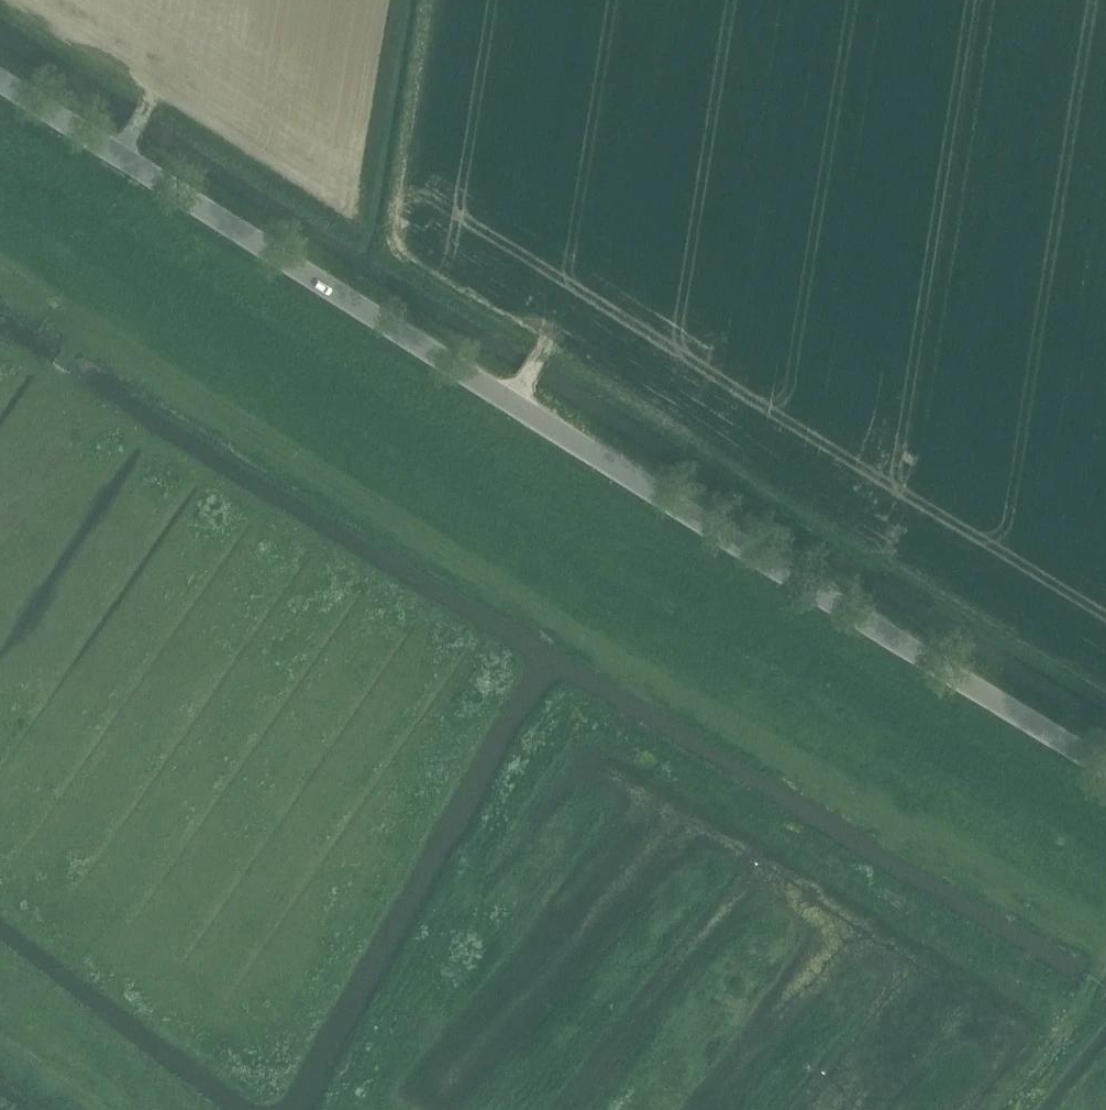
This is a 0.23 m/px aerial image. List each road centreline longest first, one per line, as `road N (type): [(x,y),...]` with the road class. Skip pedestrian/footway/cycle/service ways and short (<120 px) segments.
road 1 (unclassified): [(1105,765),(0,79)]

